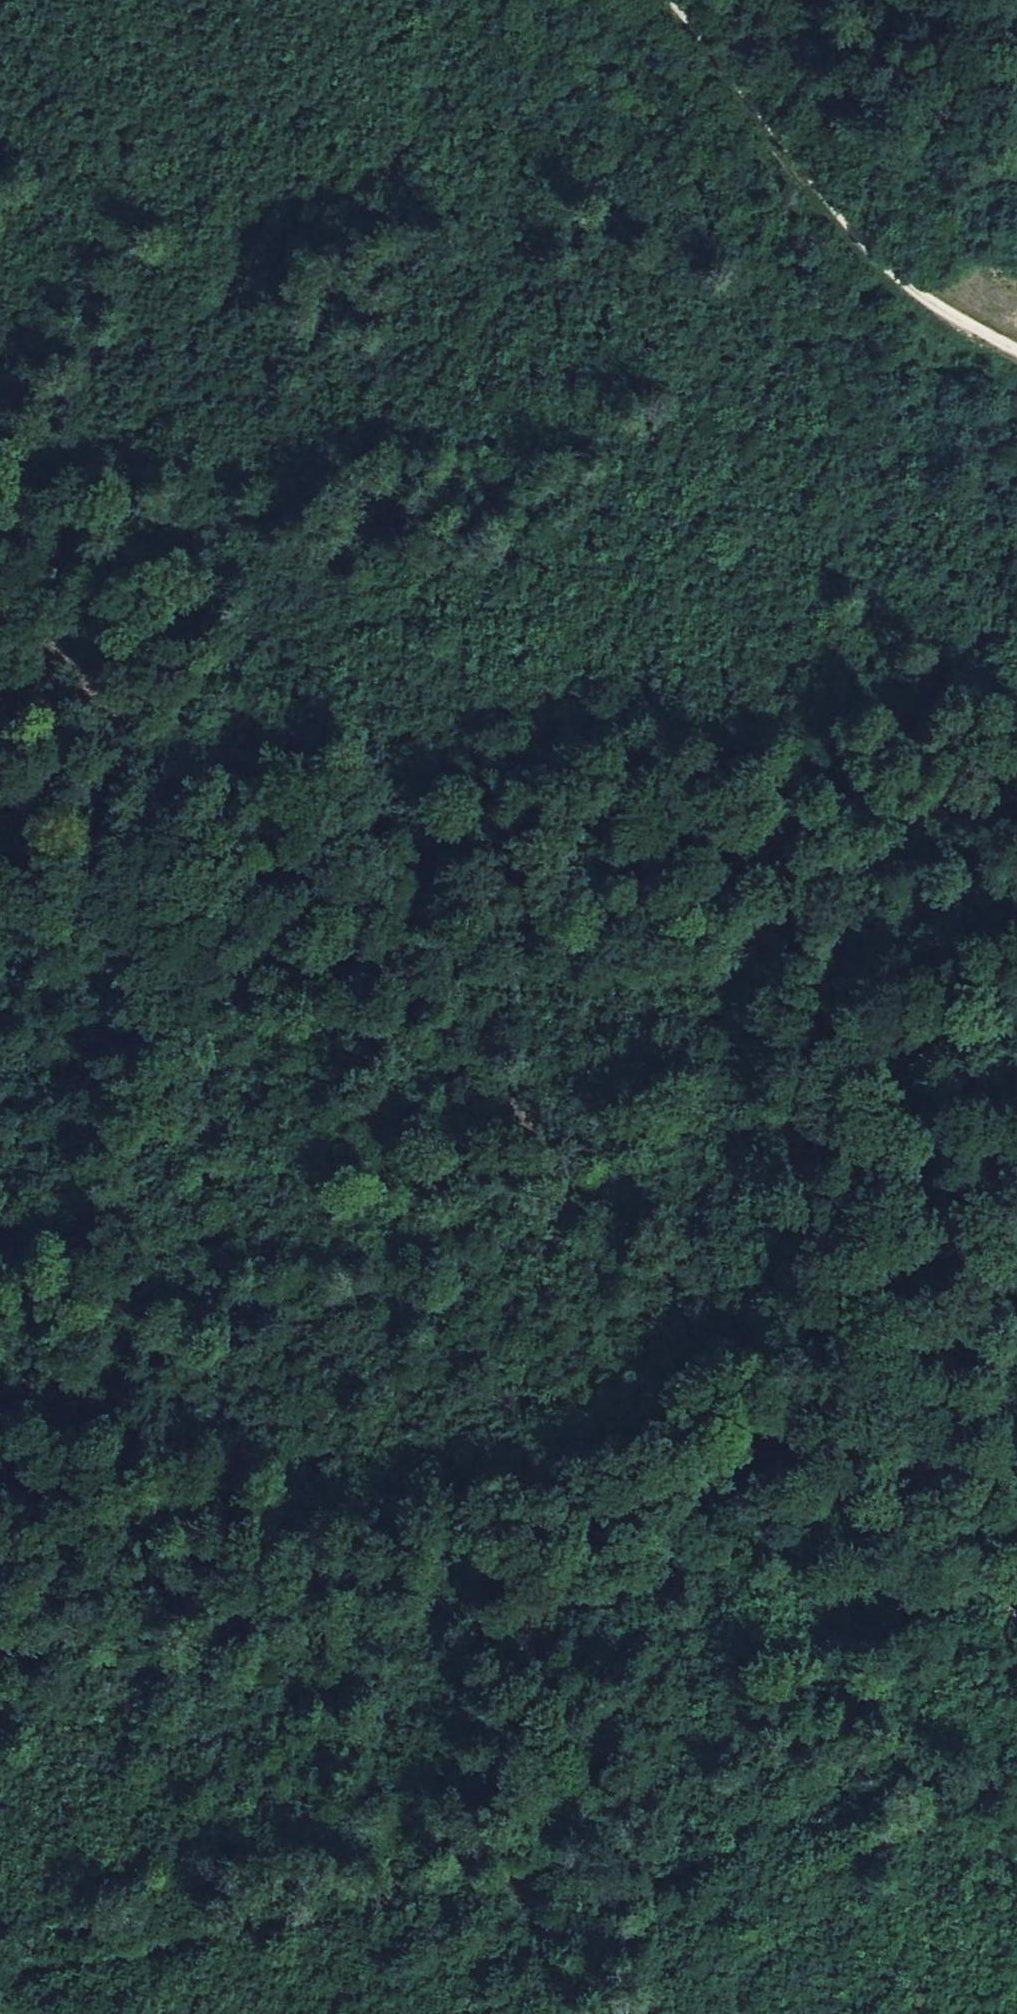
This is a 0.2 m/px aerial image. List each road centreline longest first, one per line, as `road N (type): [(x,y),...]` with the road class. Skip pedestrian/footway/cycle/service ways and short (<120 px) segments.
road 1 (track): [(677,0),(892,269),(1016,350)]

